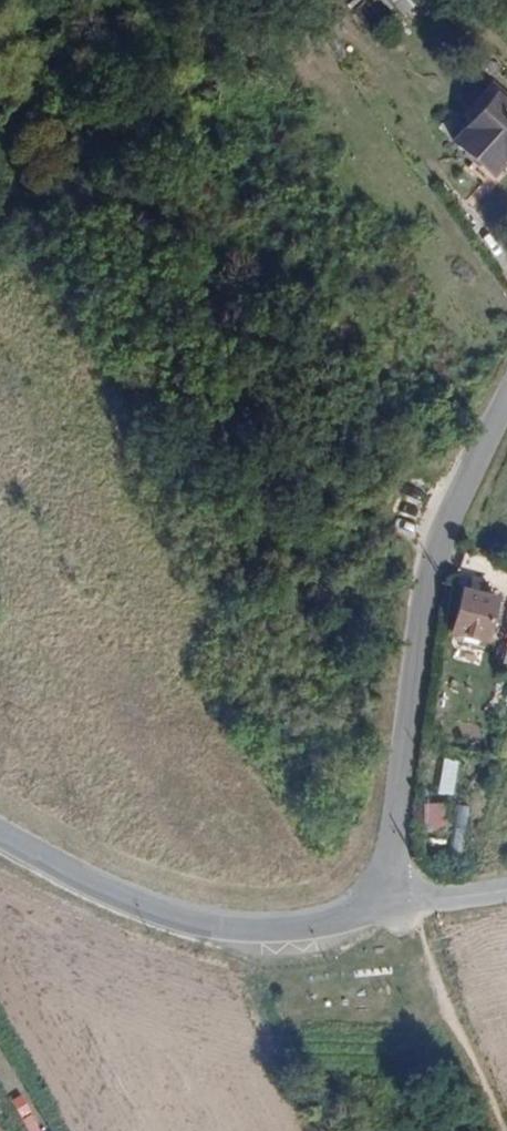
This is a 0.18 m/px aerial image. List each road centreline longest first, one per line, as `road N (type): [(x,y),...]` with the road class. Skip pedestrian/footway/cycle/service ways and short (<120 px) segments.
road 1 (tertiary): [(384,883),(427,580),(441,536),(506,405)]
road 2 (tertiary): [(0,832),(129,899),(203,921),(318,923),(360,908),(384,883)]
road 3 (residential): [(506,890),(420,903),(384,883)]

